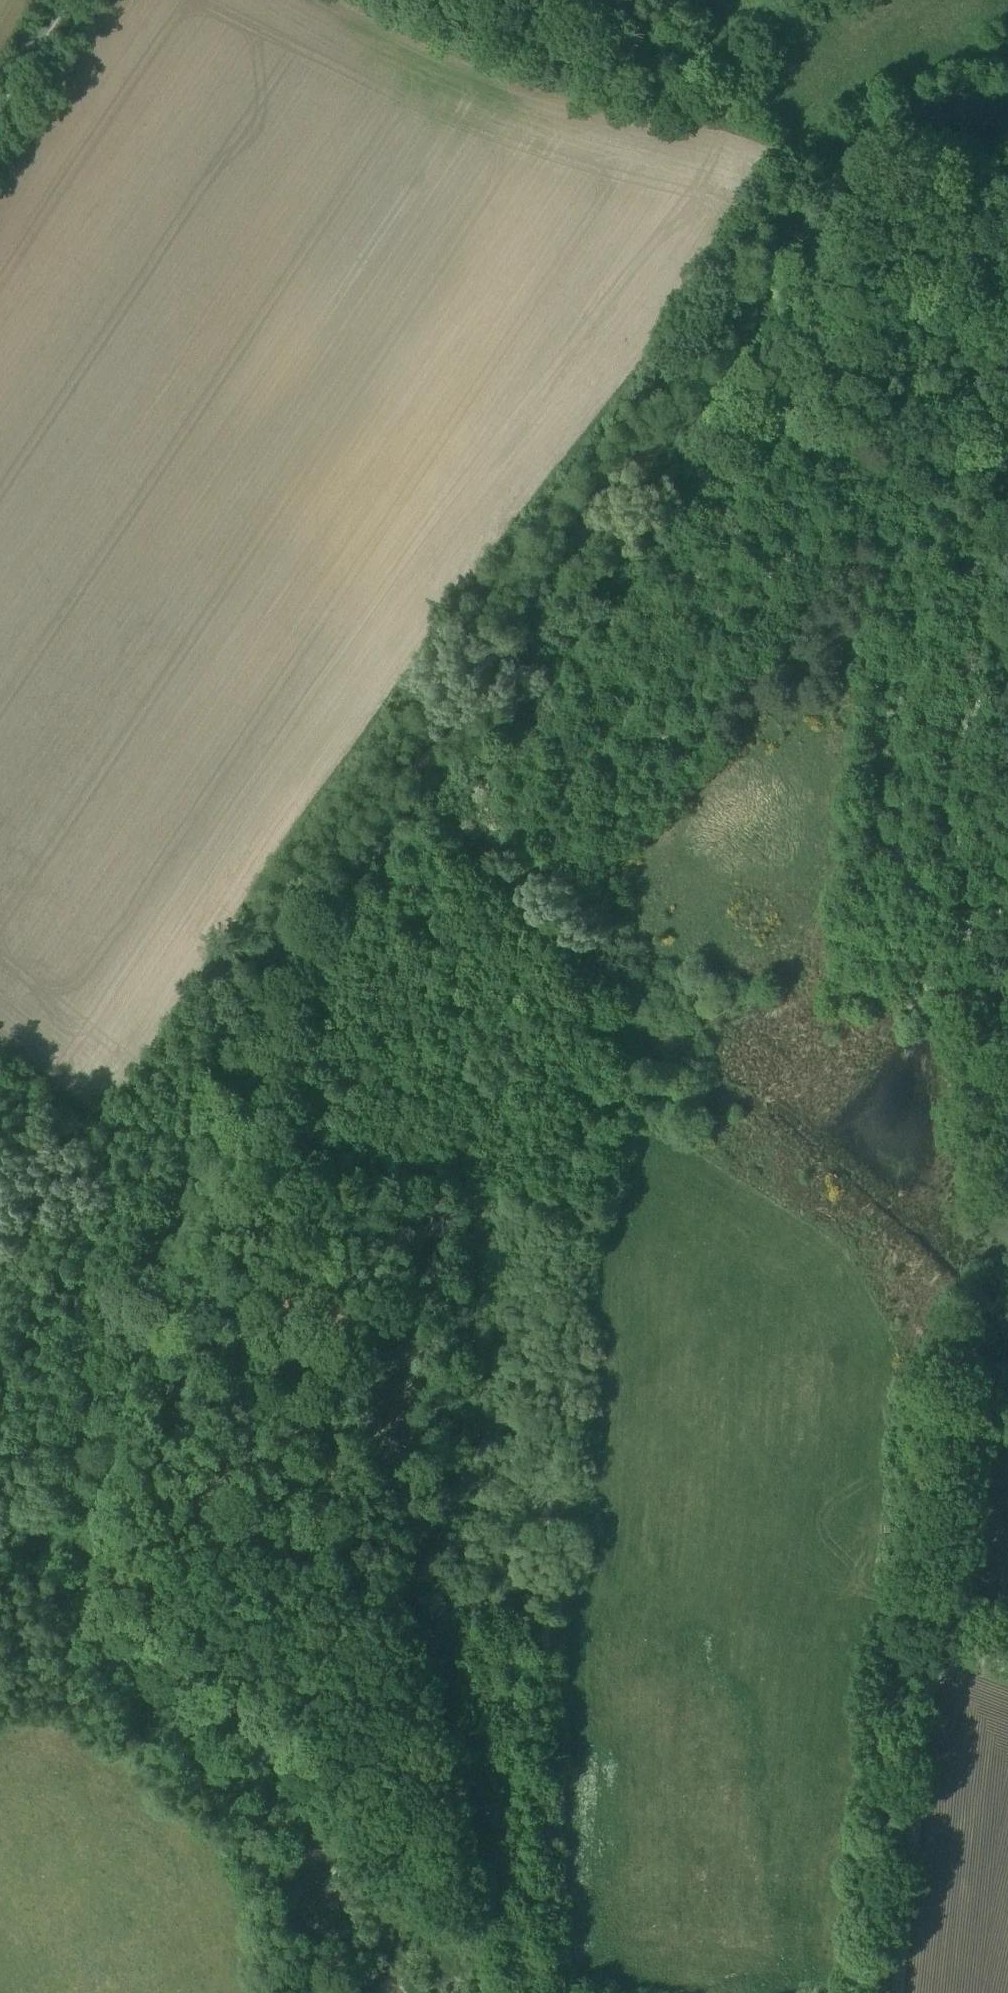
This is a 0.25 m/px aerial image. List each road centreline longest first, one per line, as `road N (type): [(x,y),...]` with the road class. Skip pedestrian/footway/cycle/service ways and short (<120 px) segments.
road 1 (track): [(889,1992),(921,1697),(949,1648),(1007,1650)]
road 2 (residential): [(72,0),(0,108)]

